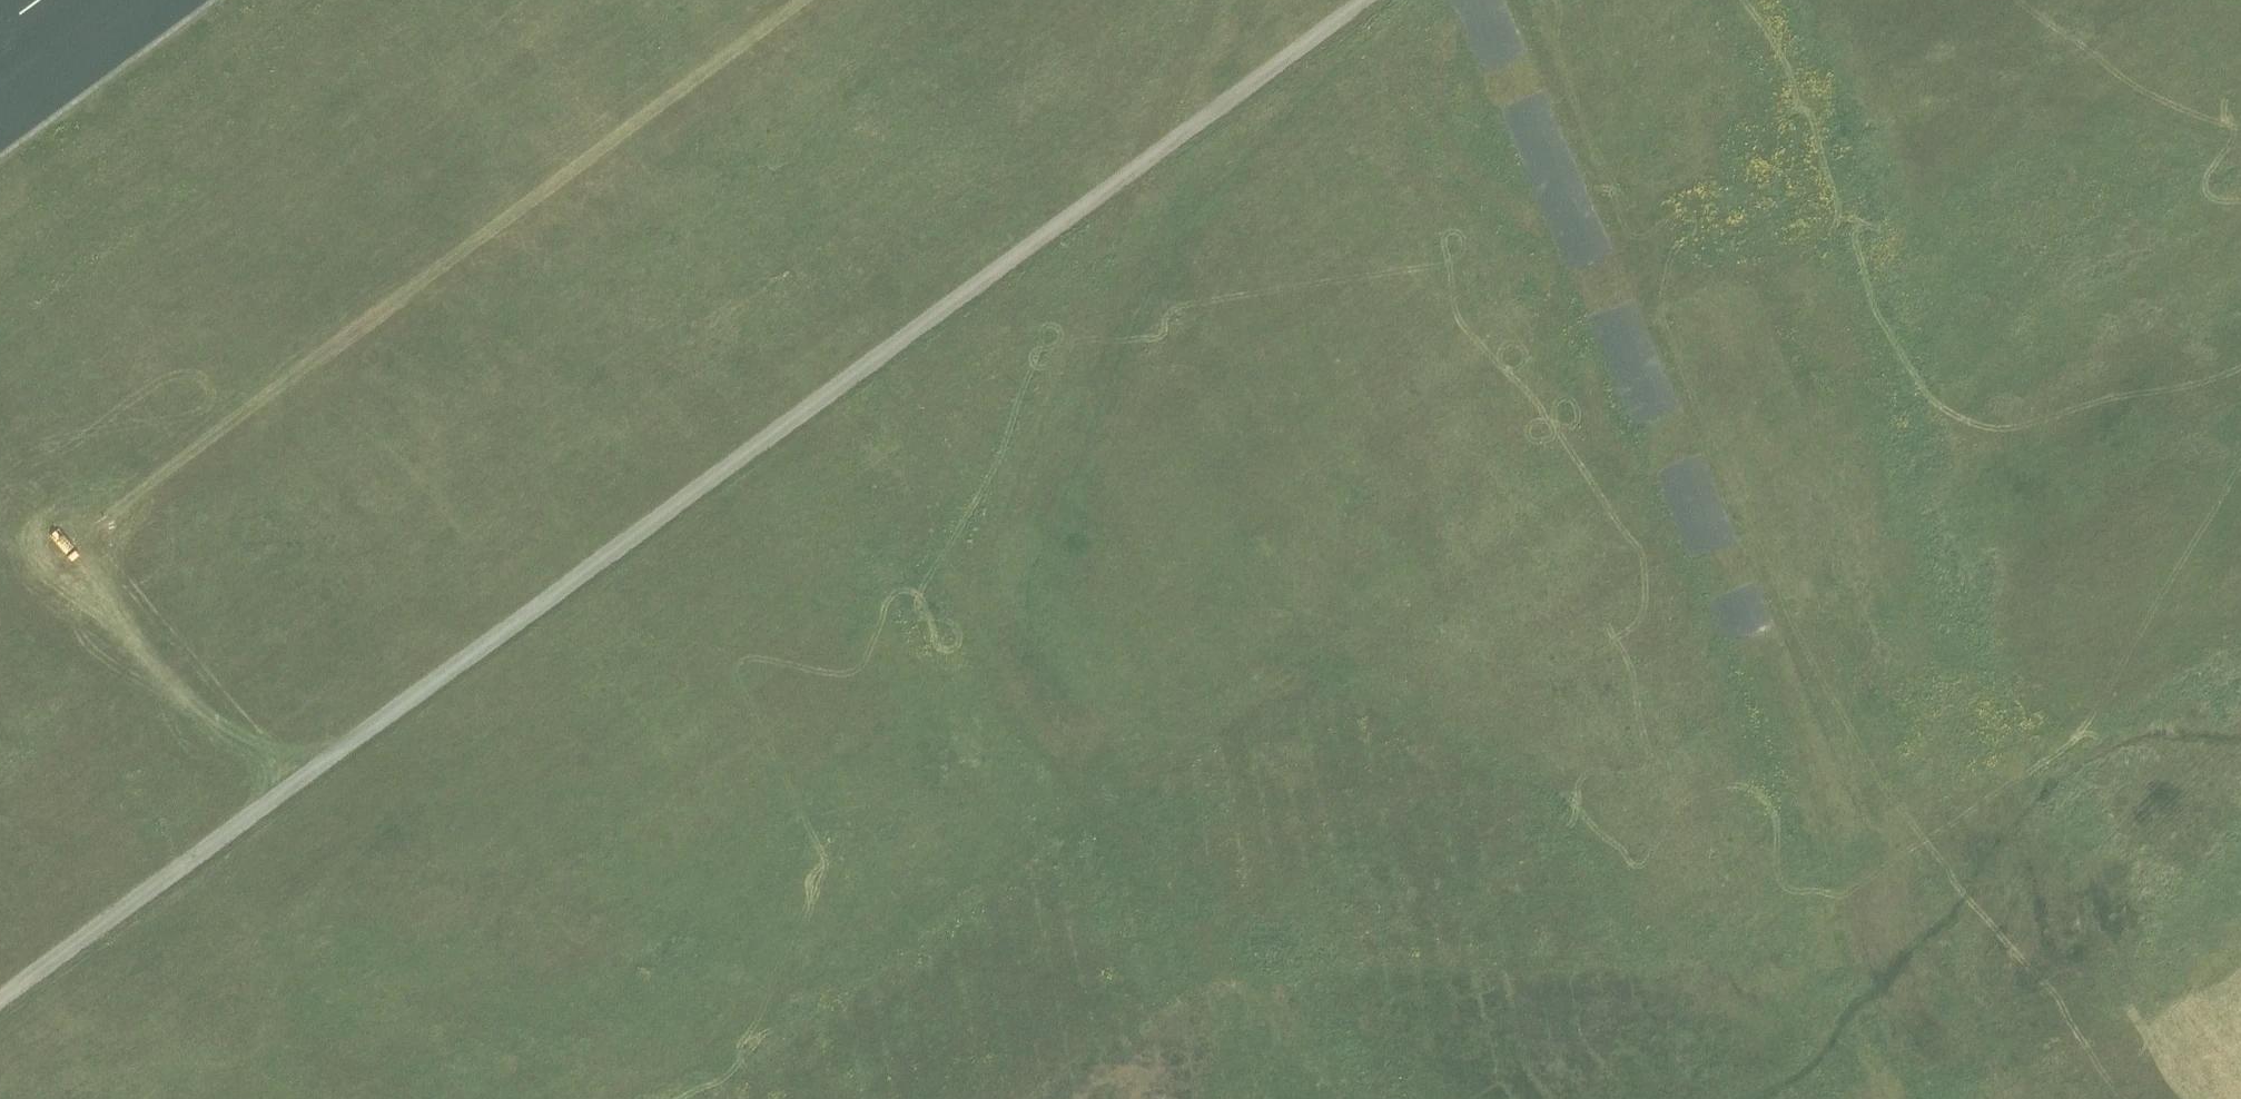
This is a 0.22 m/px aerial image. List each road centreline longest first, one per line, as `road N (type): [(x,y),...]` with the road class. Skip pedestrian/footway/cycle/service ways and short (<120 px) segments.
road 1 (track): [(1366,0),(0,998)]

